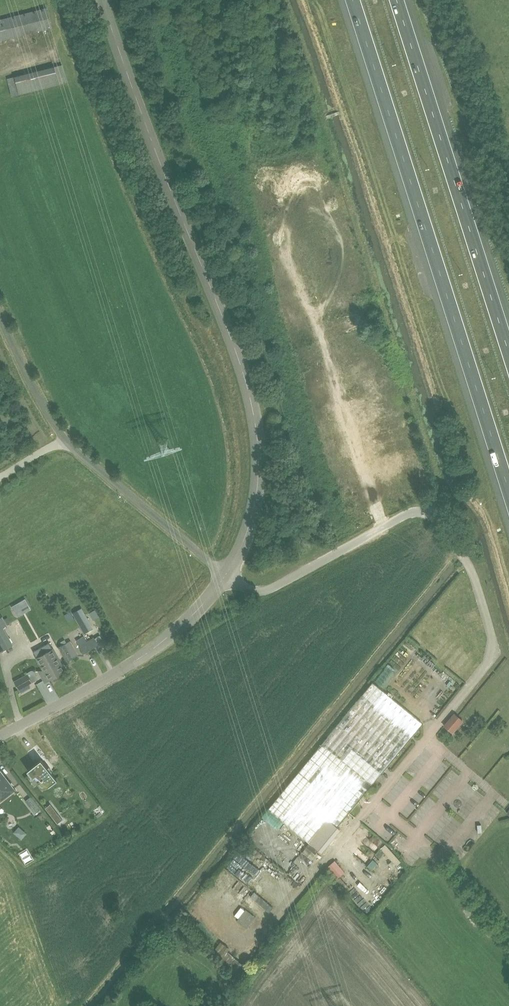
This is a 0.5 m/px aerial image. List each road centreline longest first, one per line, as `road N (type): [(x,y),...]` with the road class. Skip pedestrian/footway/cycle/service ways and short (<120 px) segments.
road 1 (tertiary): [(224,575),(252,506),(250,403),(104,0)]
road 2 (motorway): [(352,0),(508,494)]
road 3 (motorway): [(508,352),(397,0)]
road 4 (unclassified): [(0,312),(67,442),(224,575)]
road 5 (tertiary): [(0,736),(148,654),(224,575)]

